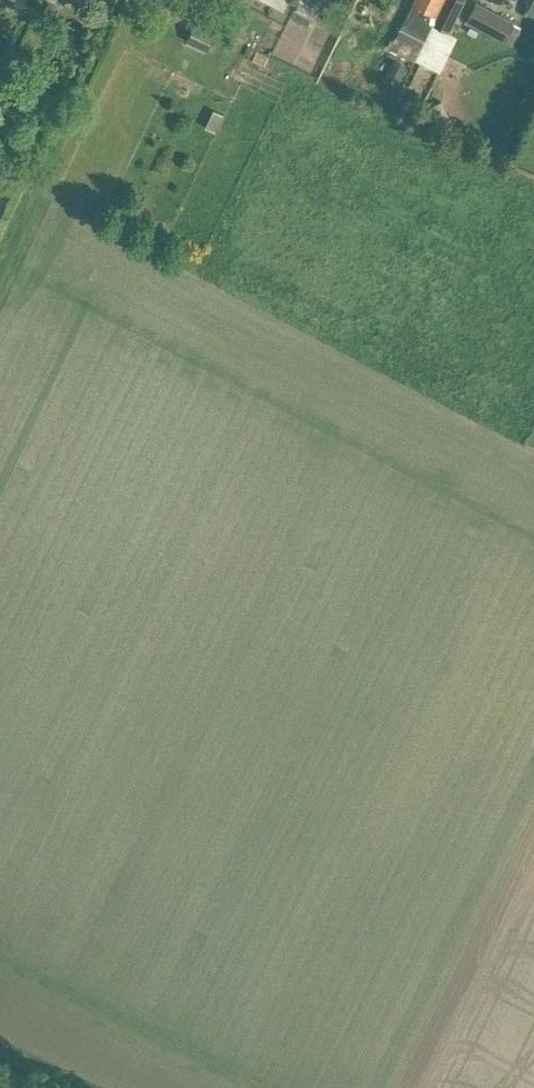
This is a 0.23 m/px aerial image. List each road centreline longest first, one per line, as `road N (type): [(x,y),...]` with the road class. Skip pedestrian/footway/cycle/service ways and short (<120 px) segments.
road 1 (track): [(0,301),(141,0)]

